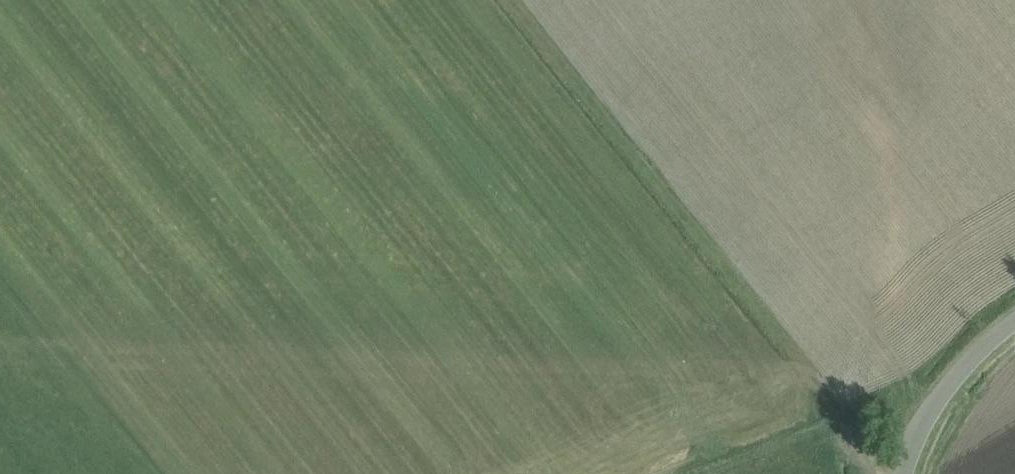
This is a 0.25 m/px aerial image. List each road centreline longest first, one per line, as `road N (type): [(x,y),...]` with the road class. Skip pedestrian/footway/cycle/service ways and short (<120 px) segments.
road 1 (unclassified): [(904,473),(945,389),(976,351),(1014,324)]

